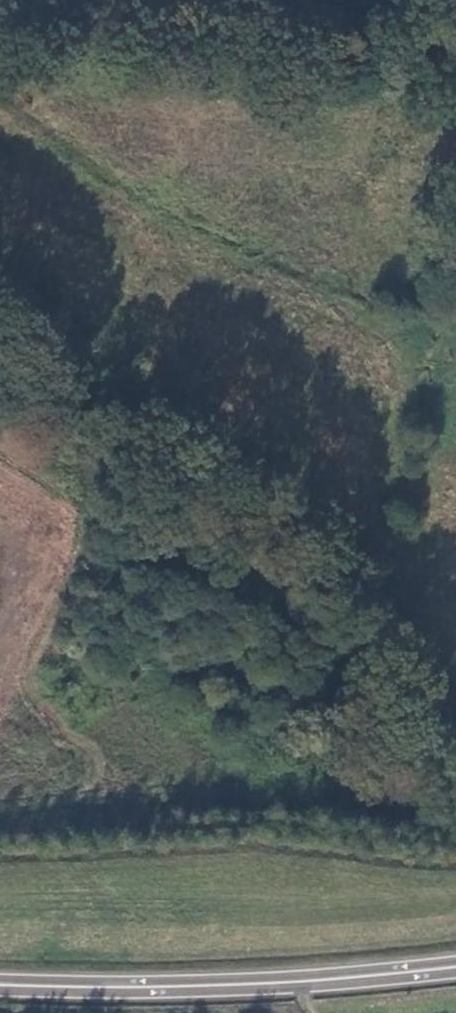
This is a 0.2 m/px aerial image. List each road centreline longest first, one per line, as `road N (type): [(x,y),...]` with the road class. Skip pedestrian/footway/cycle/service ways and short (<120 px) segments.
road 1 (track): [(0,44),(96,48),(394,35),(455,22)]
road 2 (unclassified): [(455,968),(173,986),(0,983)]

